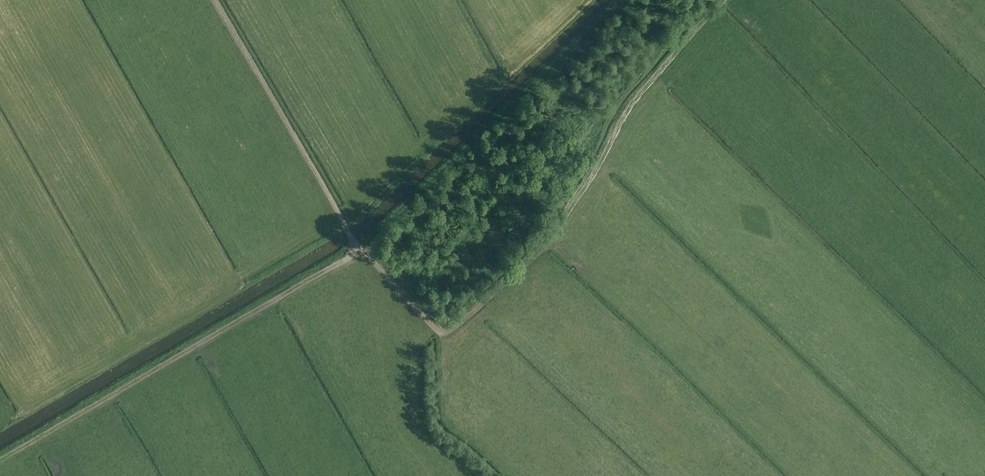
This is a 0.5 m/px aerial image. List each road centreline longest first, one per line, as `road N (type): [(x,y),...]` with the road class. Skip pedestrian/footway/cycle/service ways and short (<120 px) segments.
road 1 (track): [(213,0),(354,249),(0,460)]
road 2 (track): [(352,244),(438,331),(450,332),(547,247),(625,110),(716,0)]
road 3 (track): [(372,235),(449,321),(541,240),(611,118)]
road 4 (track): [(618,0),(360,246)]

